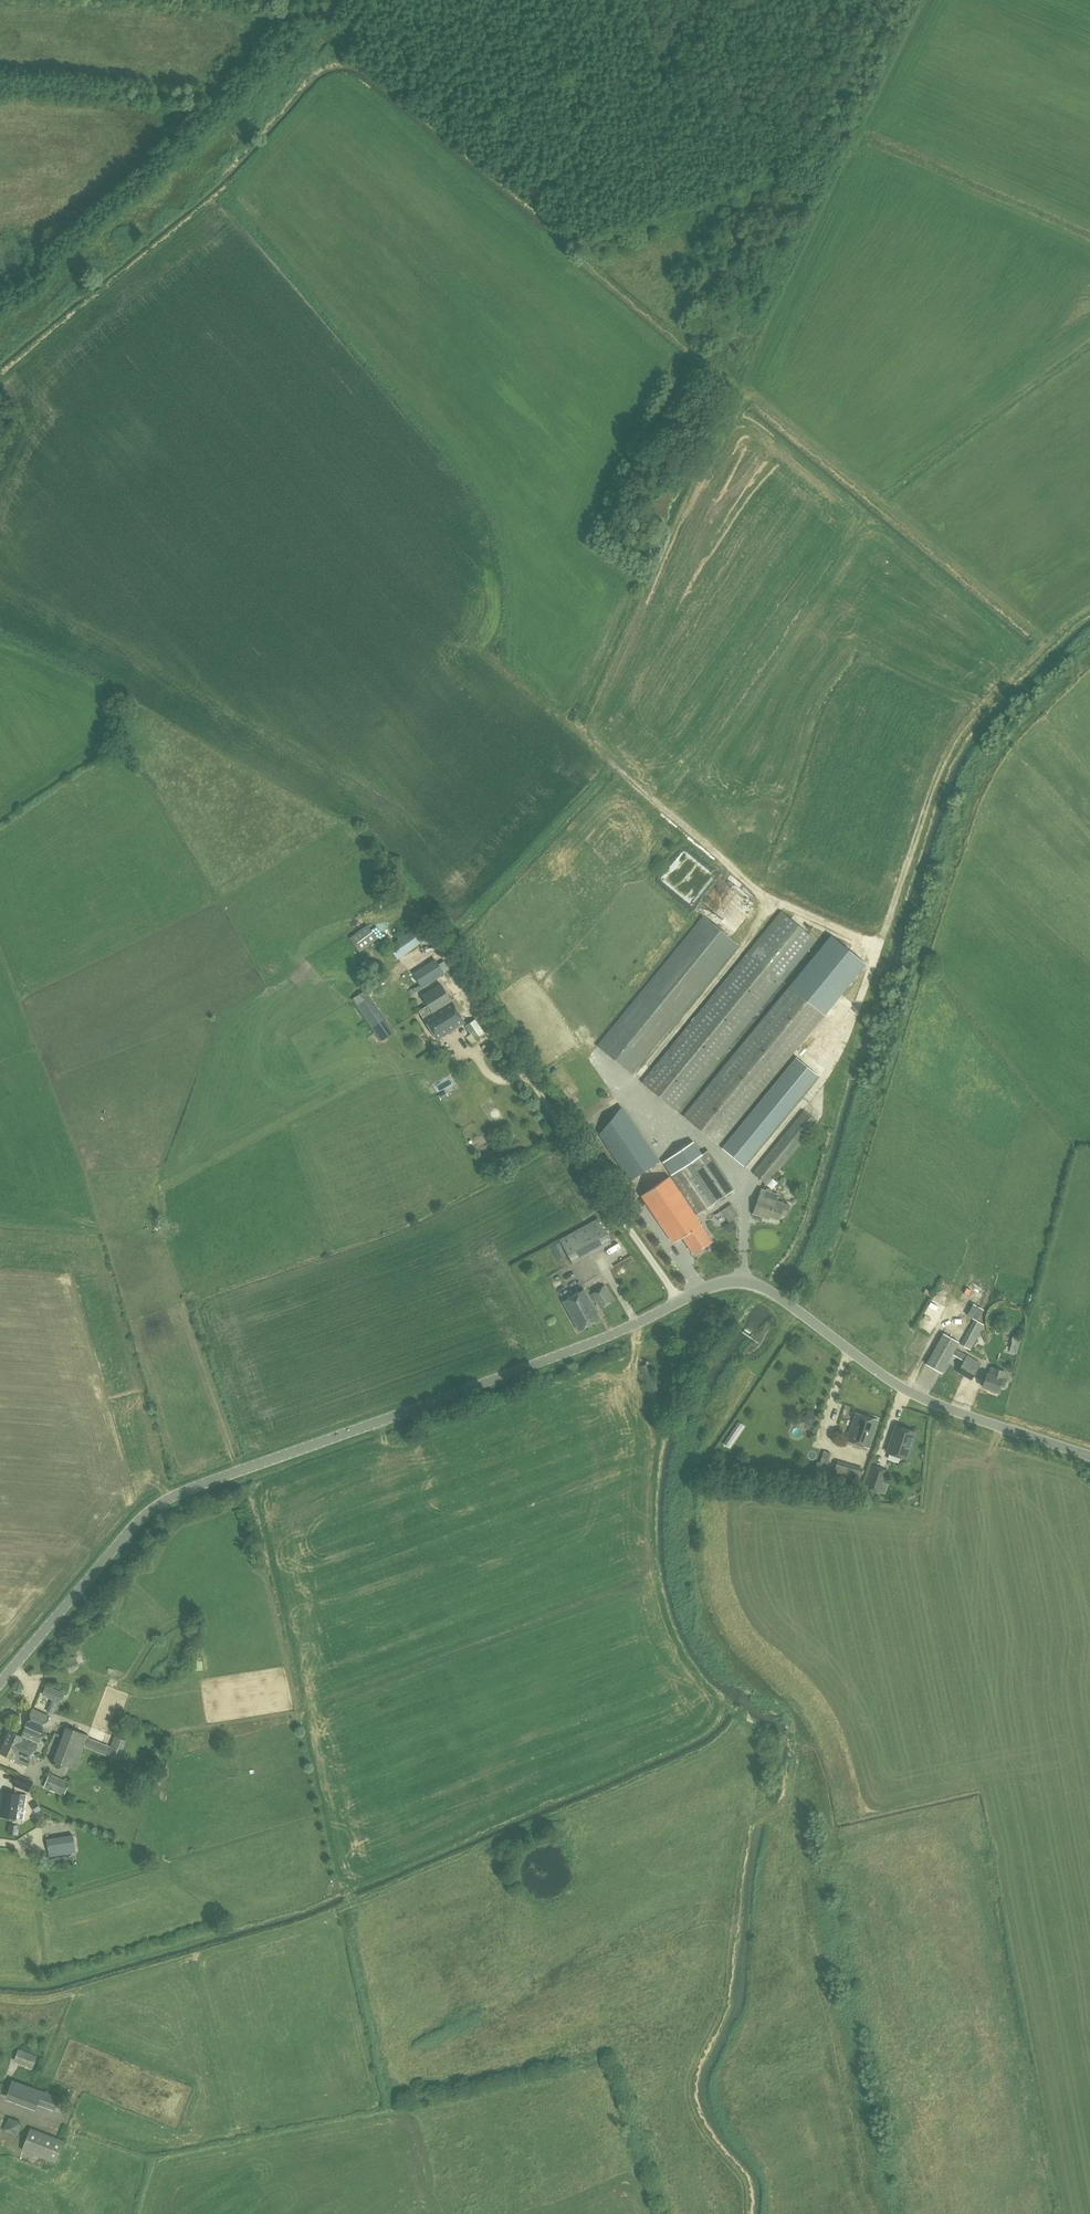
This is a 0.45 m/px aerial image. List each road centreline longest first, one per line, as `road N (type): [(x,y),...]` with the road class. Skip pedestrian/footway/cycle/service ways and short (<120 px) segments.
road 1 (unclassified): [(0,1683),(125,1536),(169,1498),(591,1343),(727,1281),(769,1289),(910,1392),(1089,1455)]
road 2 (track): [(739,2213),(743,2192),(682,2096),(712,2019),(743,1832),(749,1816),(784,1808),(801,1740),(787,1708),(736,1662),(709,1621),(690,1472),(806,1303),(842,1220)]

